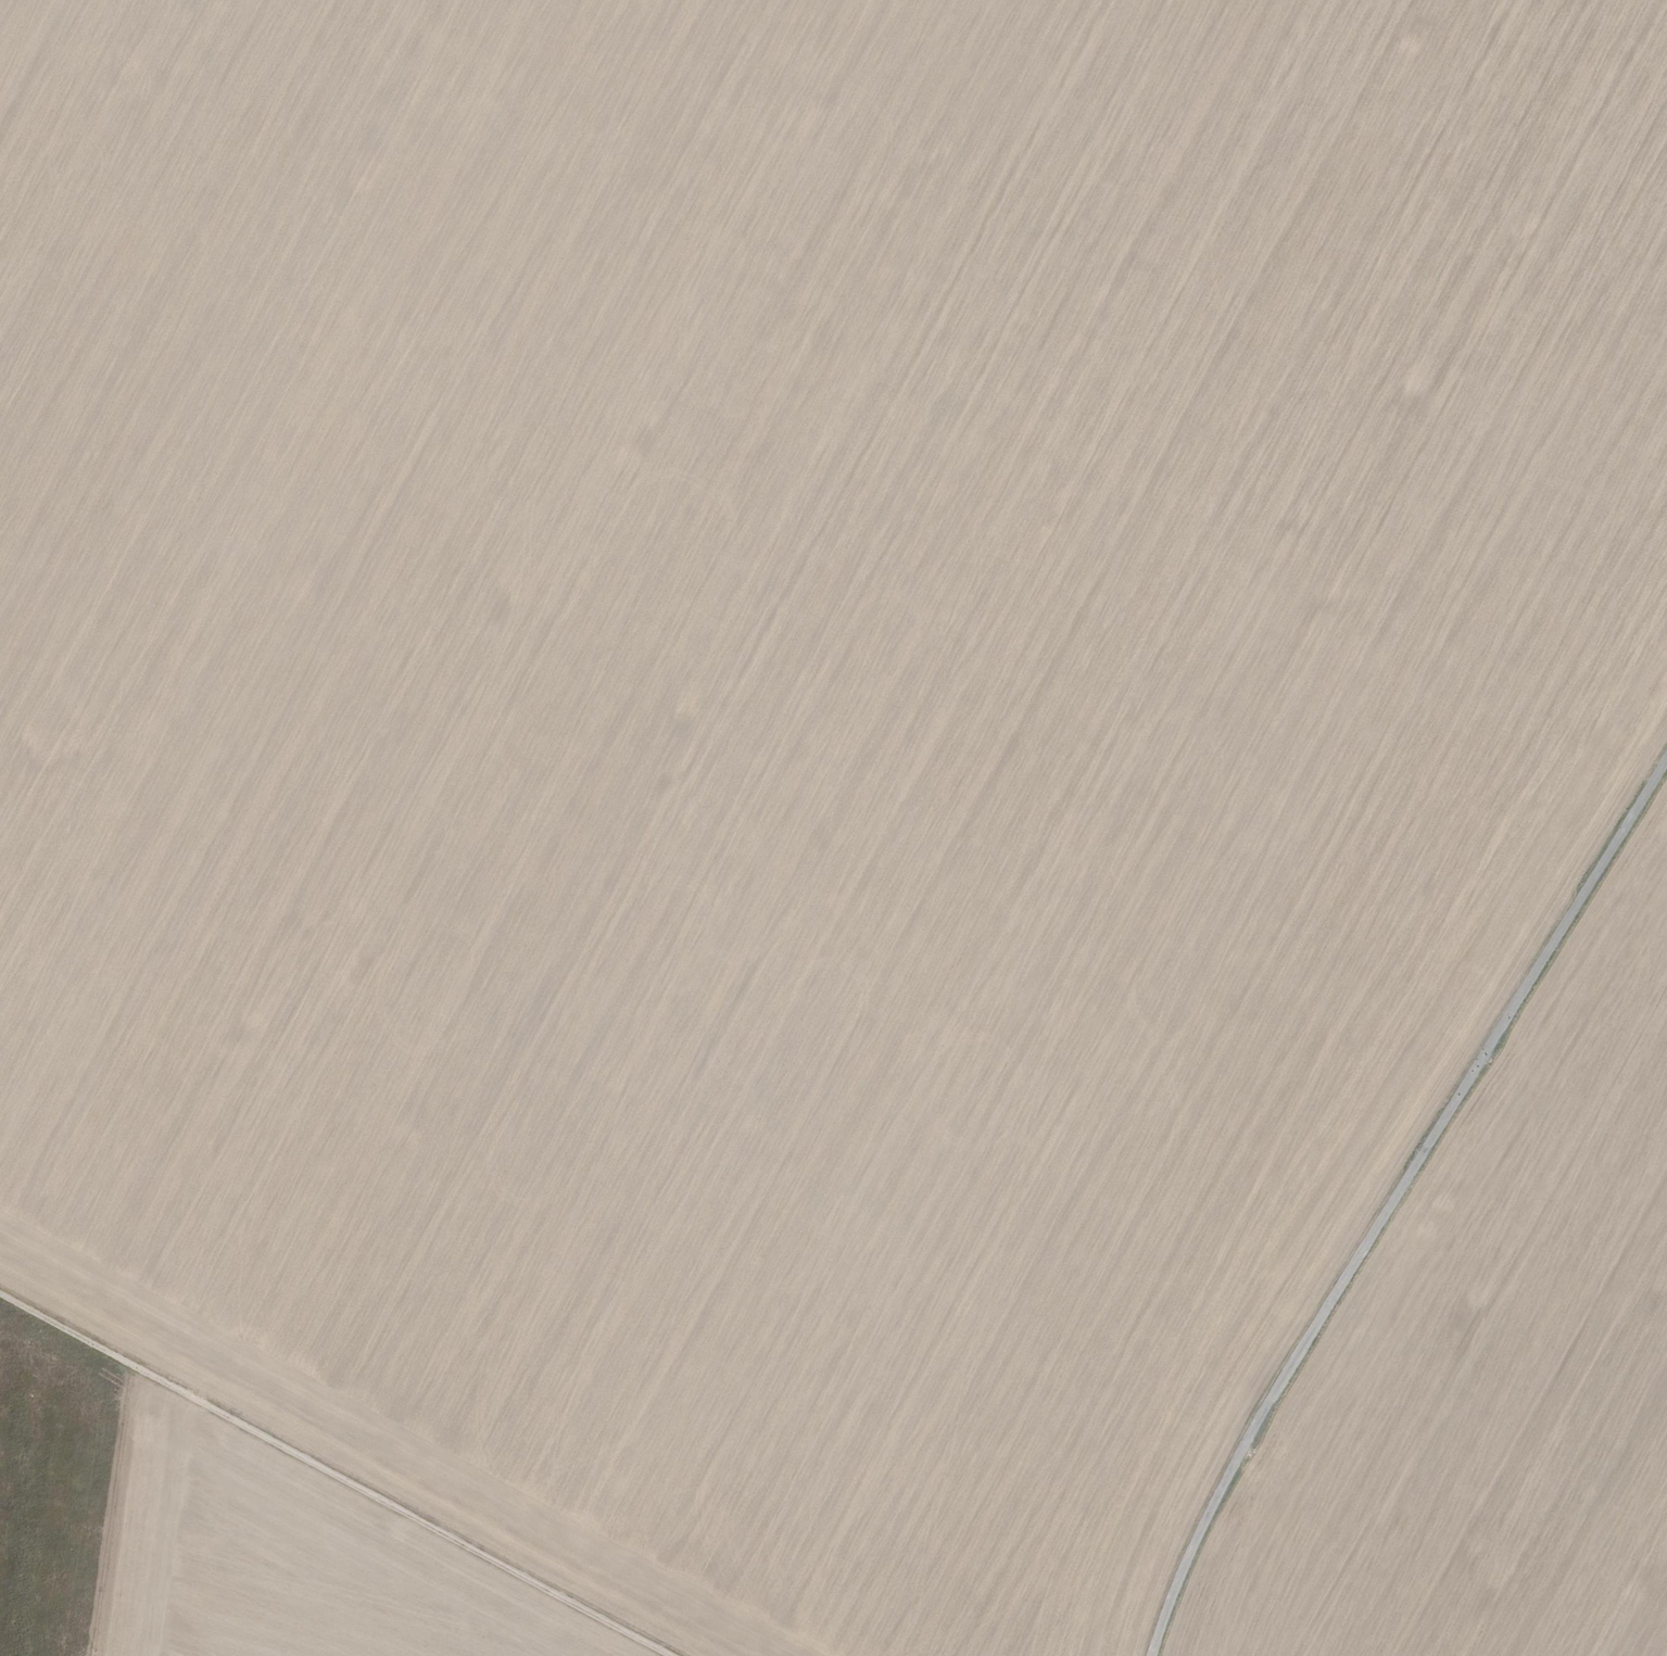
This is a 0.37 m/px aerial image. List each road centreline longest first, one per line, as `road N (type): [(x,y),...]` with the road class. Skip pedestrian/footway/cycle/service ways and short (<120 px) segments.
road 1 (track): [(1666,759),(1248,1438),(1153,1655)]
road 2 (track): [(0,1293),(673,1655)]

